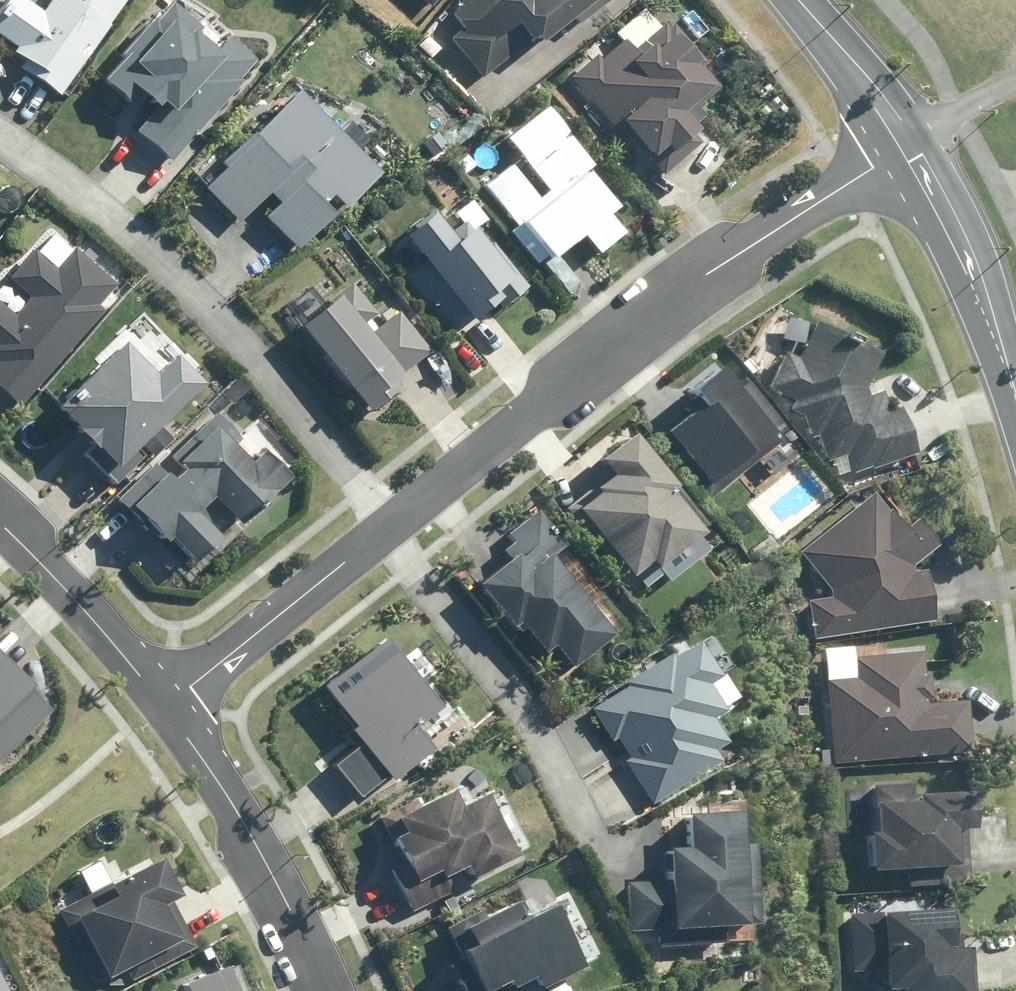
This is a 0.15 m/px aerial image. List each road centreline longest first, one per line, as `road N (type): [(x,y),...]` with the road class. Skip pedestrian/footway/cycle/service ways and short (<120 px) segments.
road 1 (residential): [(383,522),(694,278),(896,145)]
road 2 (residential): [(0,134),(198,302),(383,522)]
road 3 (residential): [(383,522),(506,685),(603,843)]
road 4 (residential): [(166,694),(268,853),(342,990)]
road 5 (secondary): [(1015,421),(968,278),(896,145)]
road 6 (residential): [(166,694),(383,522)]
road 7 (residential): [(0,513),(166,694)]
road 8 (secondary): [(896,145),(791,0)]

